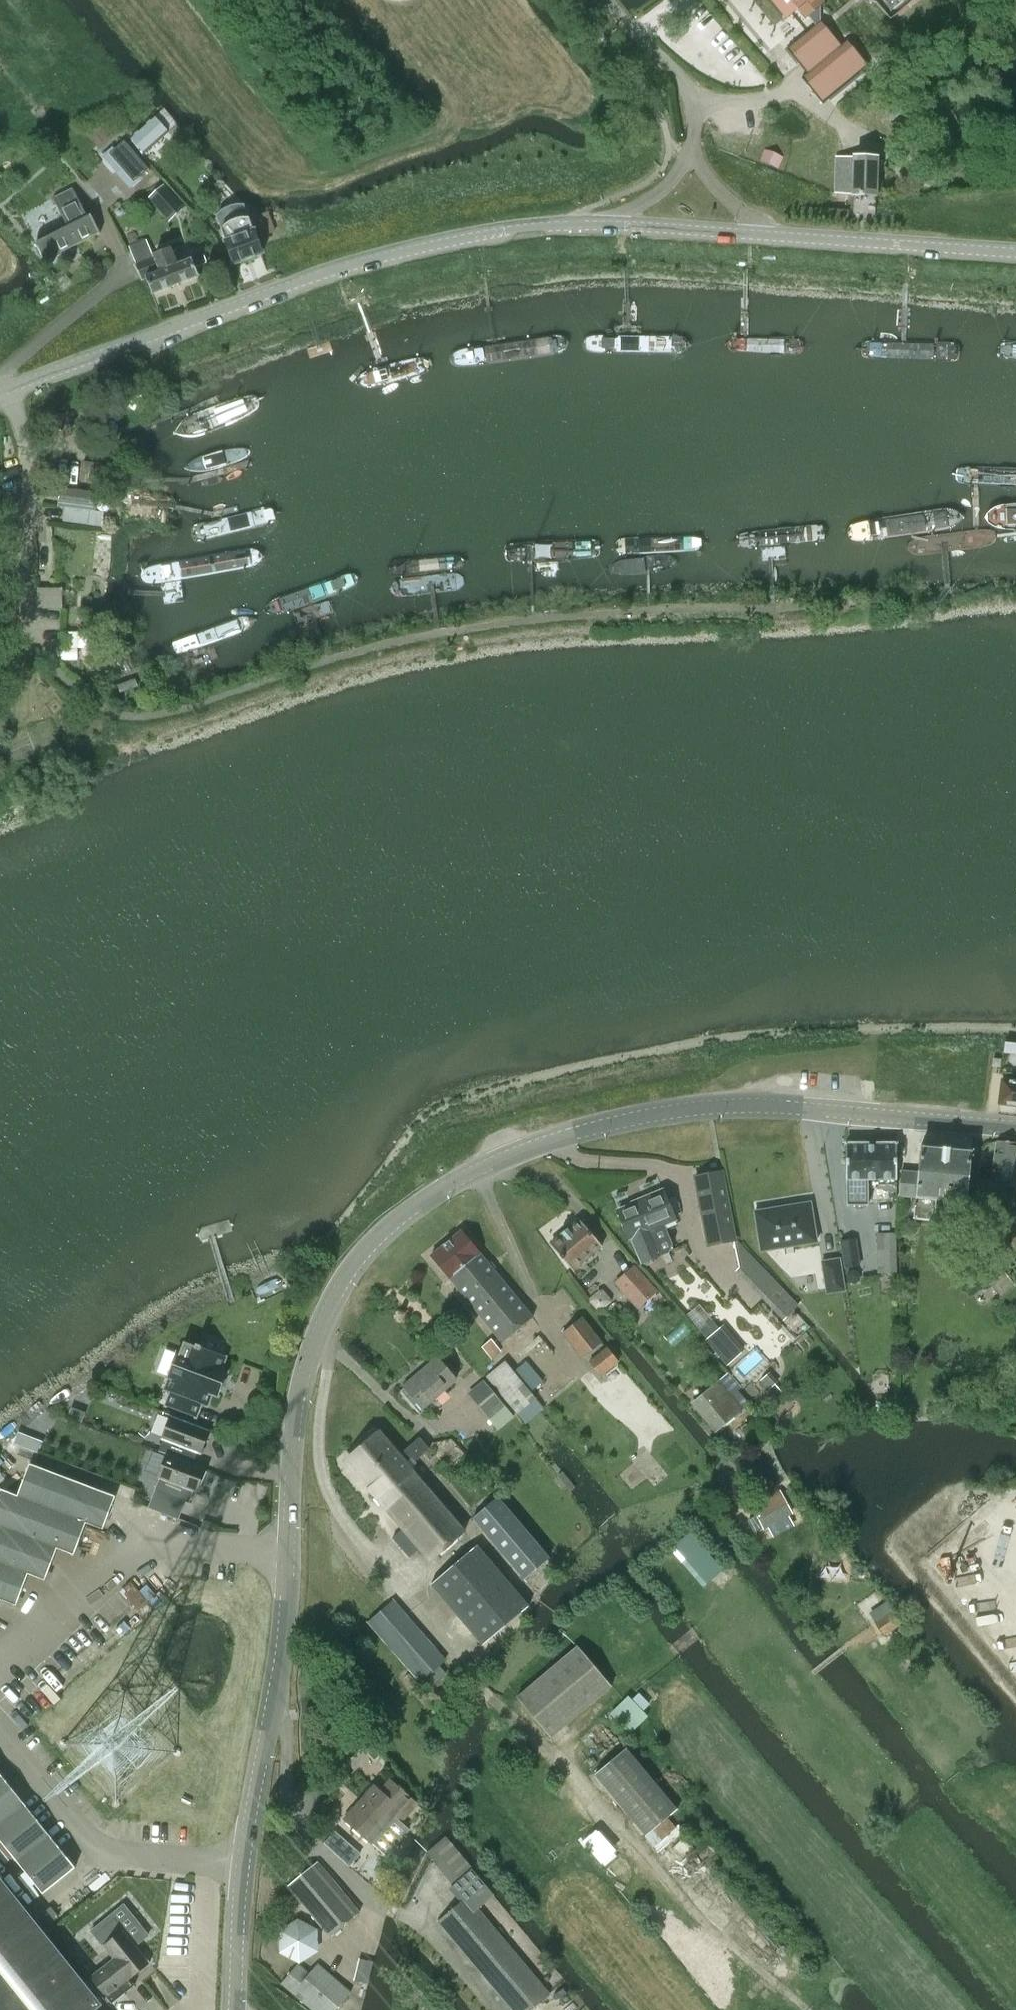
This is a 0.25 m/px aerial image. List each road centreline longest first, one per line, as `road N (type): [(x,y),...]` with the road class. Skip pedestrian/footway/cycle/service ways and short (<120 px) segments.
road 1 (tertiary): [(1015,253),(542,229),(326,275),(0,391)]
road 2 (tertiary): [(1015,1128),(719,1106),(550,1141),(416,1203),(357,1259),(304,1379),(288,1551)]
road 3 (unclassified): [(0,1665),(147,1537),(288,1551)]
road 4 (tertiary): [(288,1551),(280,1661),(242,1864)]
road 5 (unclassified): [(242,1864),(98,1852),(0,1728)]
road 6 (tertiary): [(242,1864),(234,2009)]

